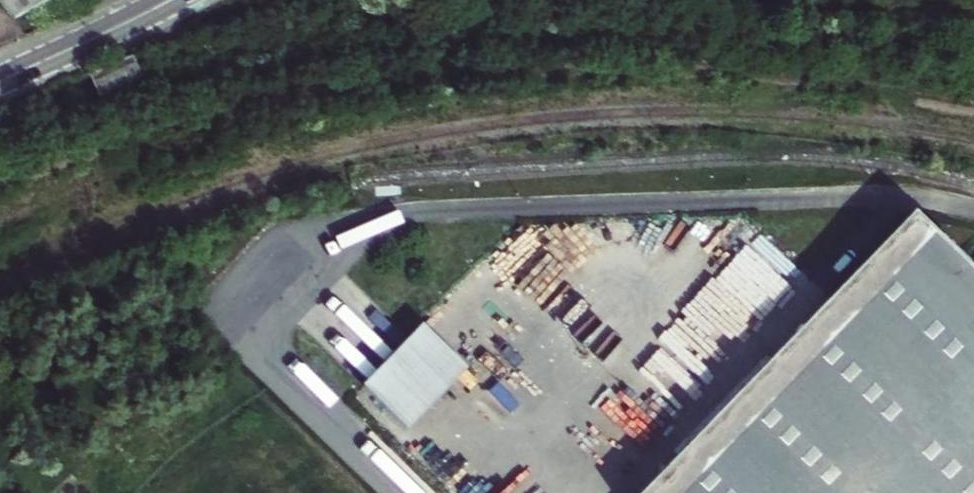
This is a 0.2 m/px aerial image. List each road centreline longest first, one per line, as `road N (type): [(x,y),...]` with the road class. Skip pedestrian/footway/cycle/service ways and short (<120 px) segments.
road 1 (tertiary): [(0,79),(144,14)]

